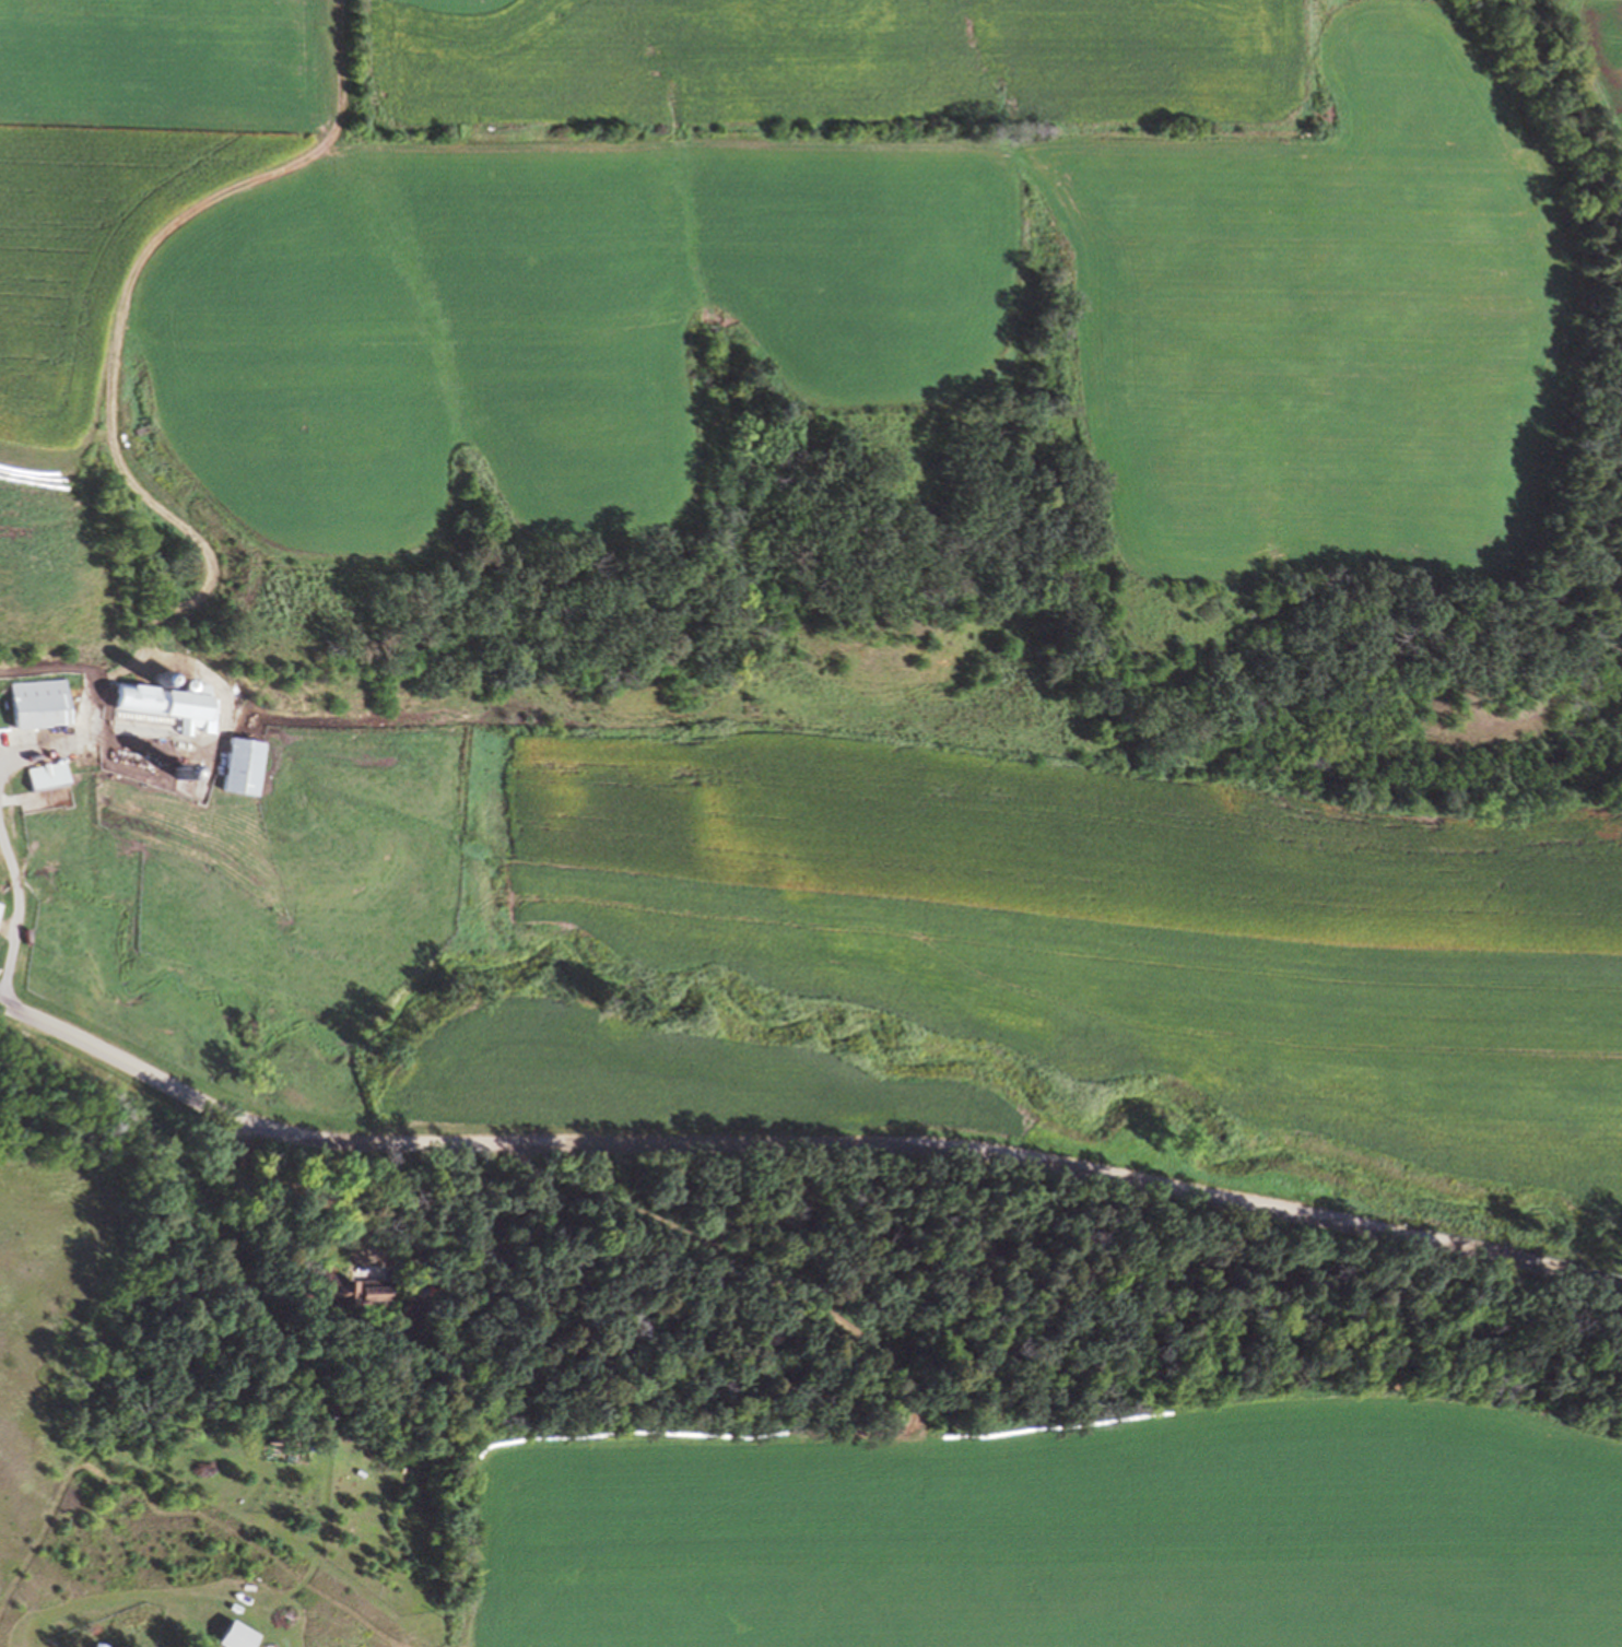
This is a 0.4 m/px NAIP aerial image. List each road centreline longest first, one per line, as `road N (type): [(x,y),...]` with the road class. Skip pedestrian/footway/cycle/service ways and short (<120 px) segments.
road 1 (residential): [(1621,1285),(1520,1255),(976,1148),(272,1134),(0,1010)]
road 2 (track): [(340,0),(349,116),(329,140),(196,210),(150,254),(126,293),(110,372),(115,437),(128,466),(198,518),(218,549),(215,584),(137,664),(110,678),(93,719)]
road 3 (track): [(915,1414),(849,1331),(692,1237),(556,1187),(480,1142)]

